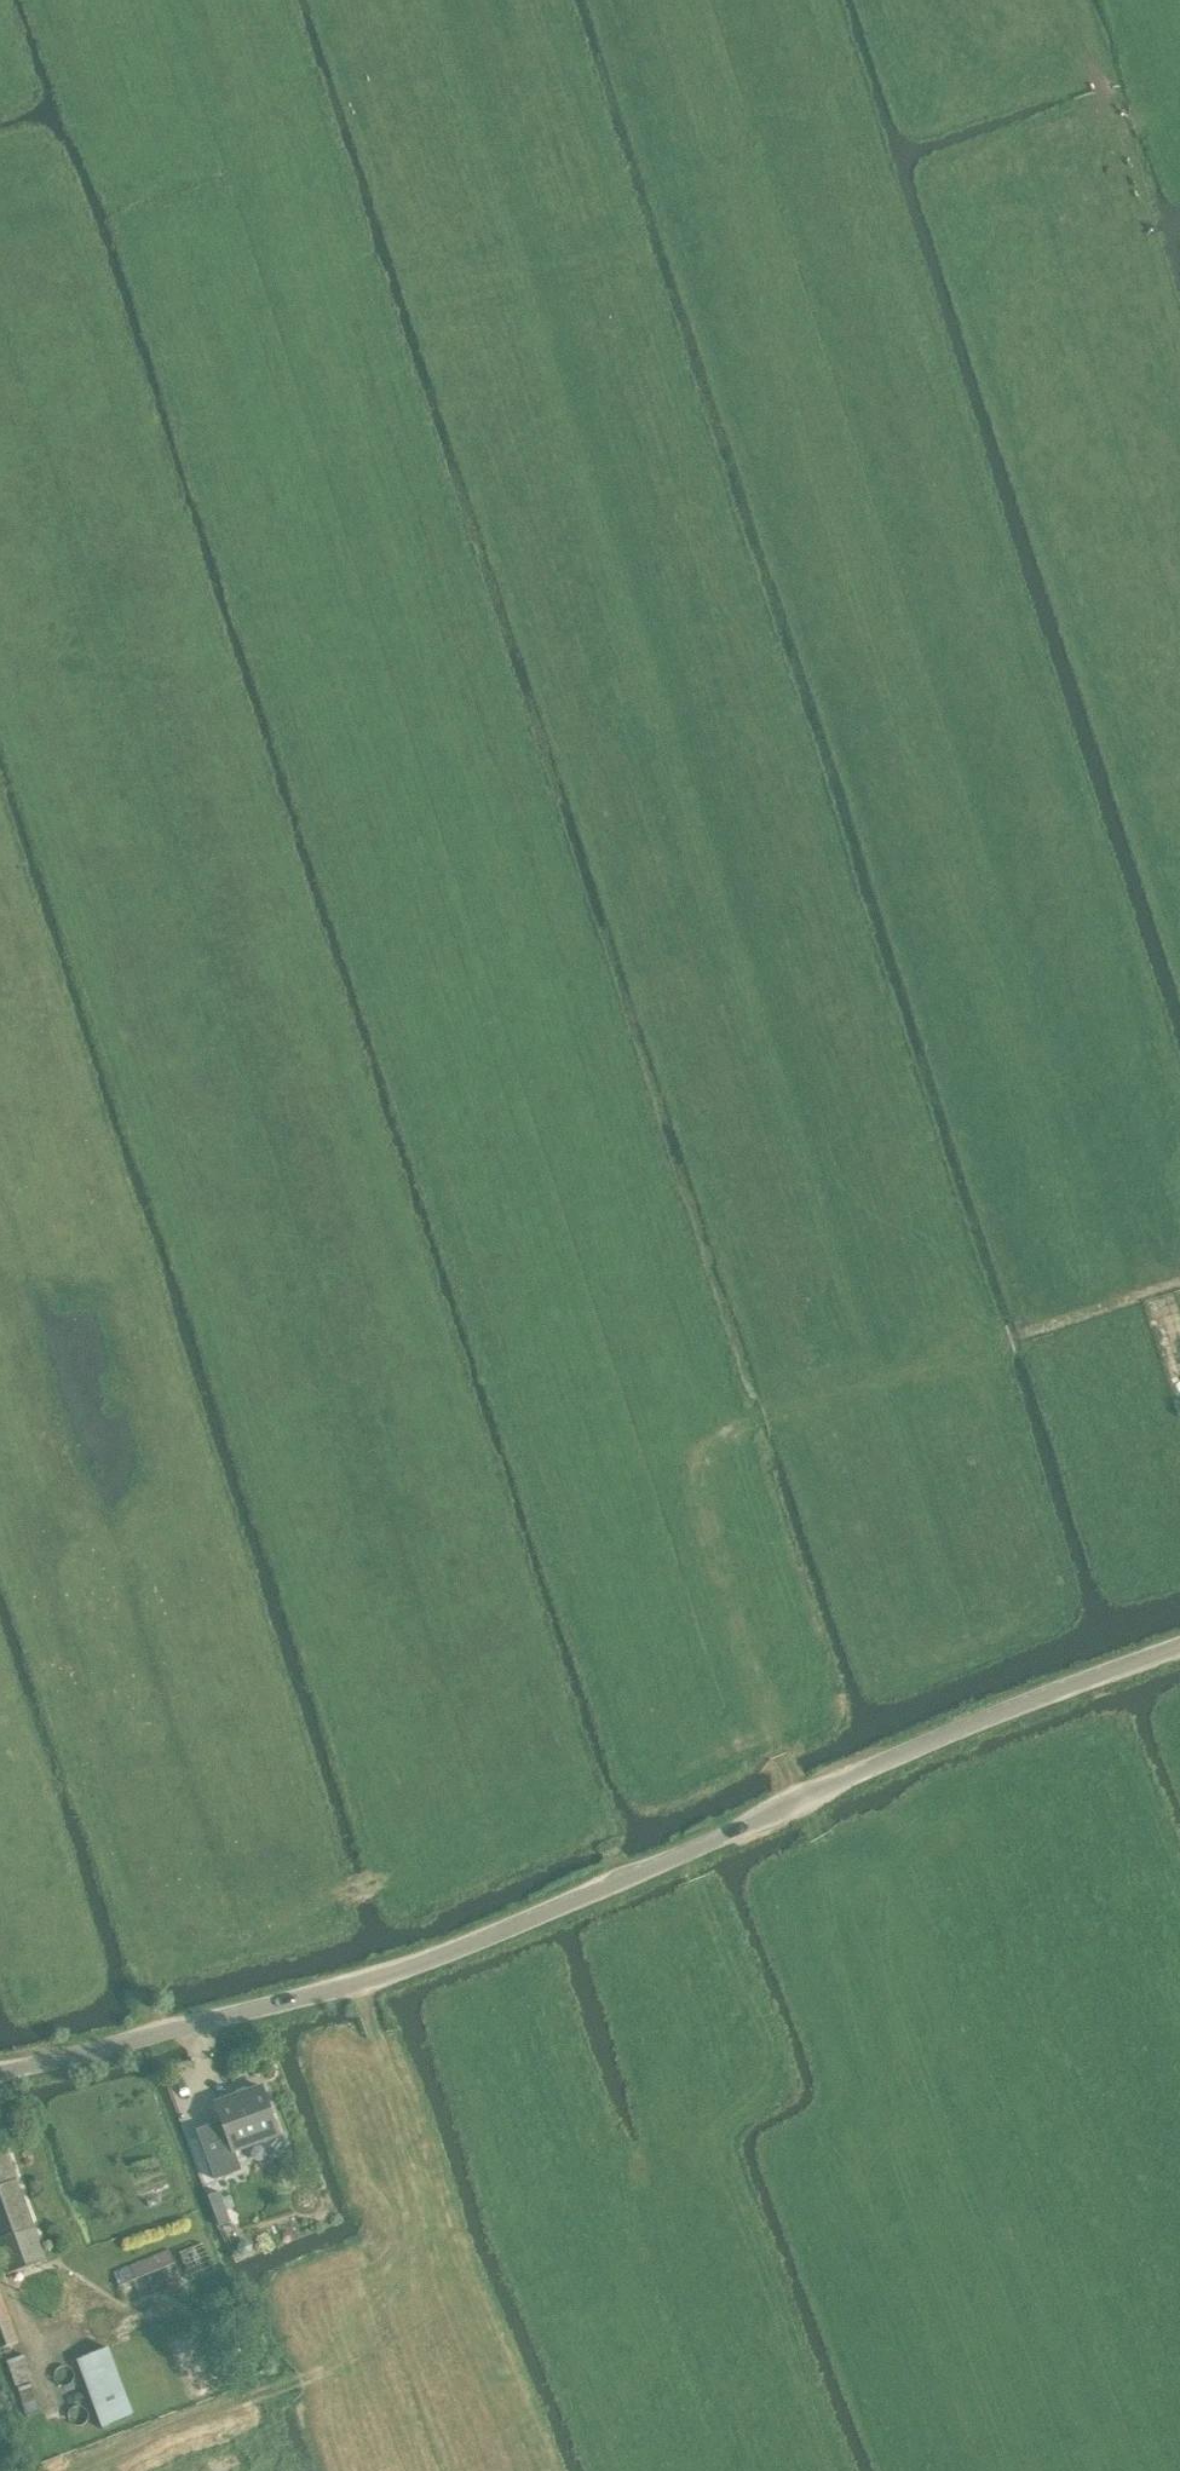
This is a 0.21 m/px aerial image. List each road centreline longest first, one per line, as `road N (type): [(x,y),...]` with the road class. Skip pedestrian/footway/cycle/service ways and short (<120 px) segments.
road 1 (track): [(37,735),(623,1880)]
road 2 (tertiary): [(0,2072),(420,1964),(1025,1703),(1179,1647)]
road 3 (track): [(684,1853),(711,1920),(722,2165),(823,2470)]
road 4 (track): [(796,1404),(711,1431),(694,1481),(777,1751),(819,1840)]
road 5 (track): [(1009,1339),(796,1404),(721,1185)]
road 6 (track): [(1009,1339),(1179,1281)]
road 7 (track): [(913,1976),(819,1840)]

